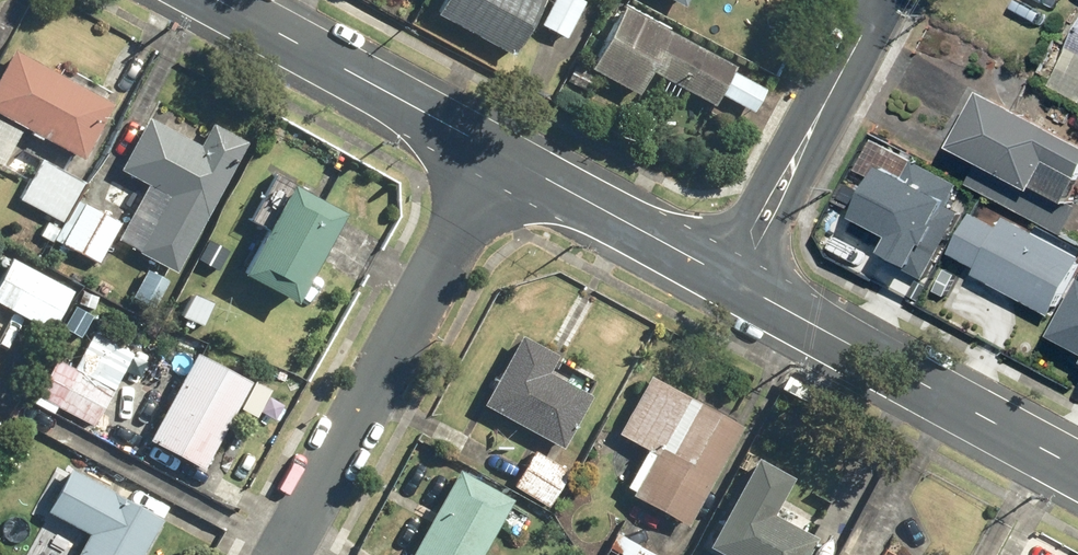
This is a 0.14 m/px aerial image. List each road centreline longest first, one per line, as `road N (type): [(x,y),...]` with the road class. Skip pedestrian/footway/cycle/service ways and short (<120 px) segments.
road 1 (residential): [(490,150),(274,554)]
road 2 (residential): [(724,276),(1077,468)]
road 3 (residential): [(724,276),(873,0)]
road 4 (residential): [(216,0),(490,150)]
road 5 (residential): [(490,150),(724,276)]

